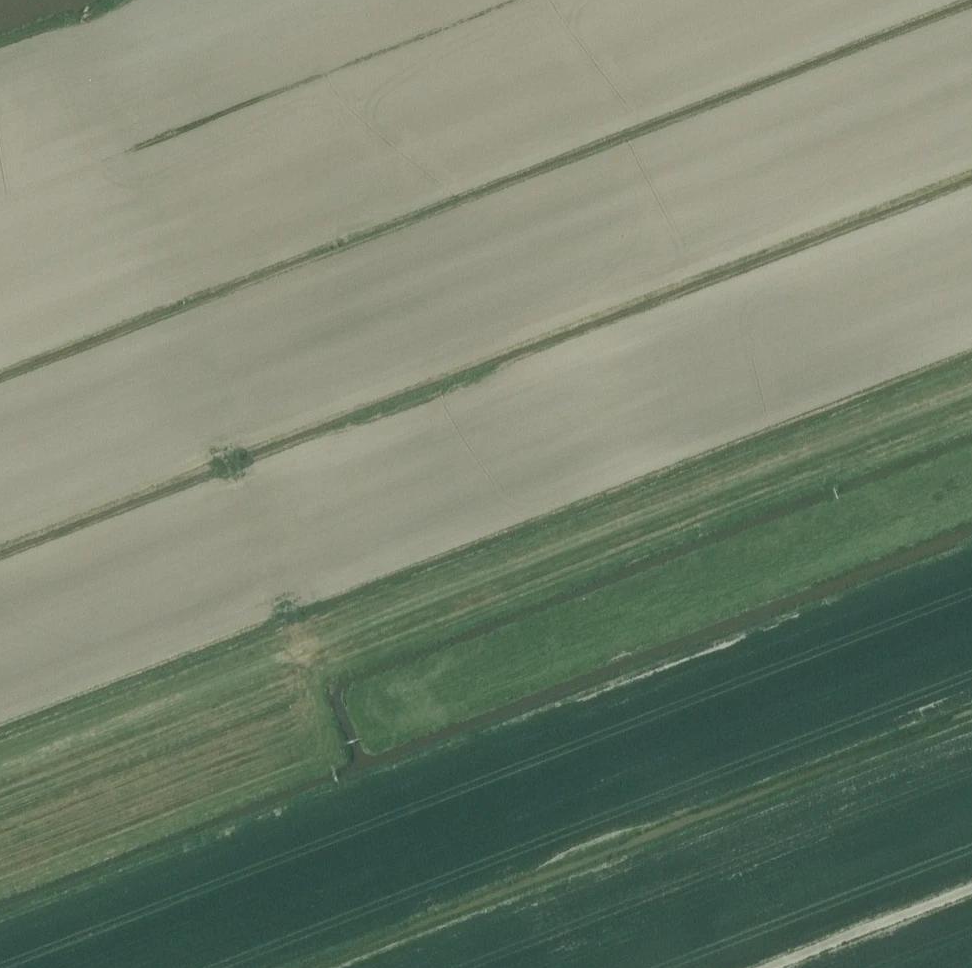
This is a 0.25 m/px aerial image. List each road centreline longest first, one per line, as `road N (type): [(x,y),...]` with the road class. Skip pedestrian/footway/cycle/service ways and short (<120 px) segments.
road 1 (track): [(0,771),(971,390)]
road 2 (track): [(971,891),(774,967)]

